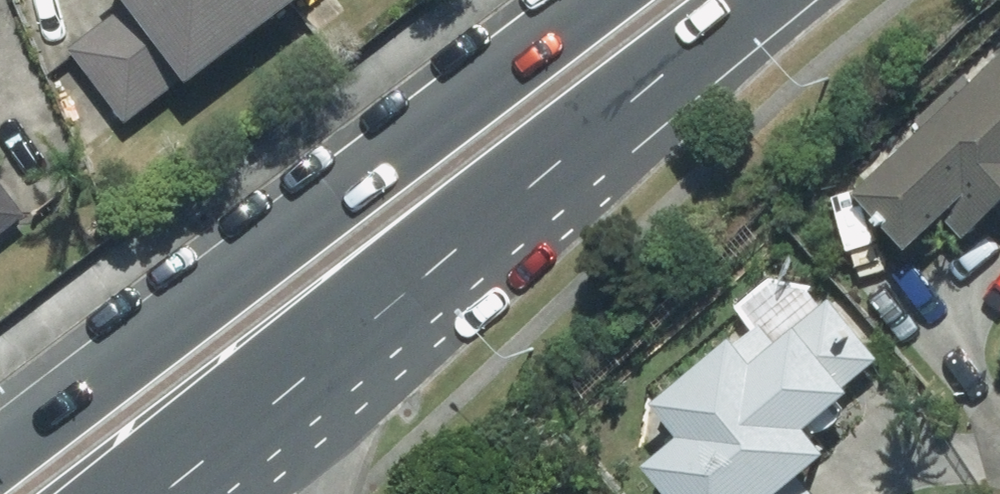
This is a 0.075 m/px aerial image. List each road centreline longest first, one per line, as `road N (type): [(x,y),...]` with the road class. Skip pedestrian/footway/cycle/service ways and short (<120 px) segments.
road 1 (primary): [(777,0),(154,493)]
road 2 (primary): [(0,450),(595,0)]

